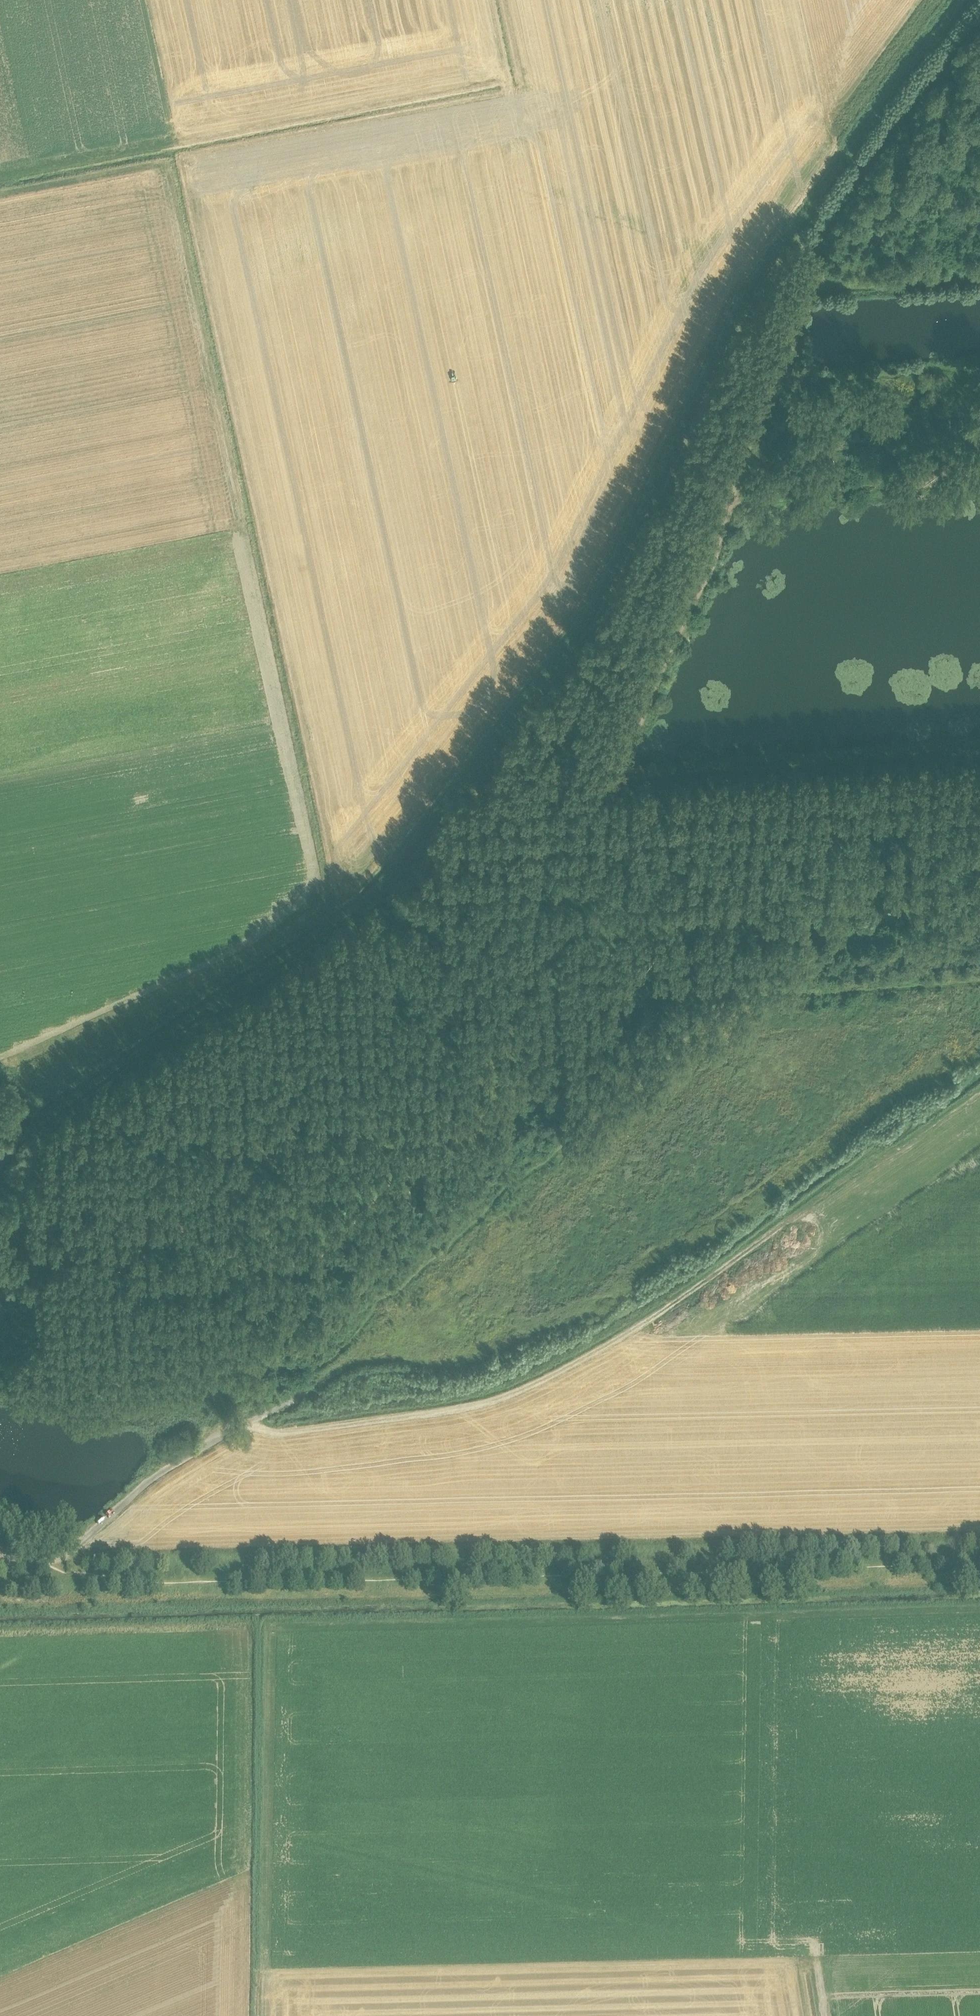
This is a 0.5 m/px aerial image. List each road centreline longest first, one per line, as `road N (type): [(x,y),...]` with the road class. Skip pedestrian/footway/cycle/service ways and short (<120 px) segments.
road 1 (track): [(38,1562),(63,1554),(163,1471),(264,1414)]

